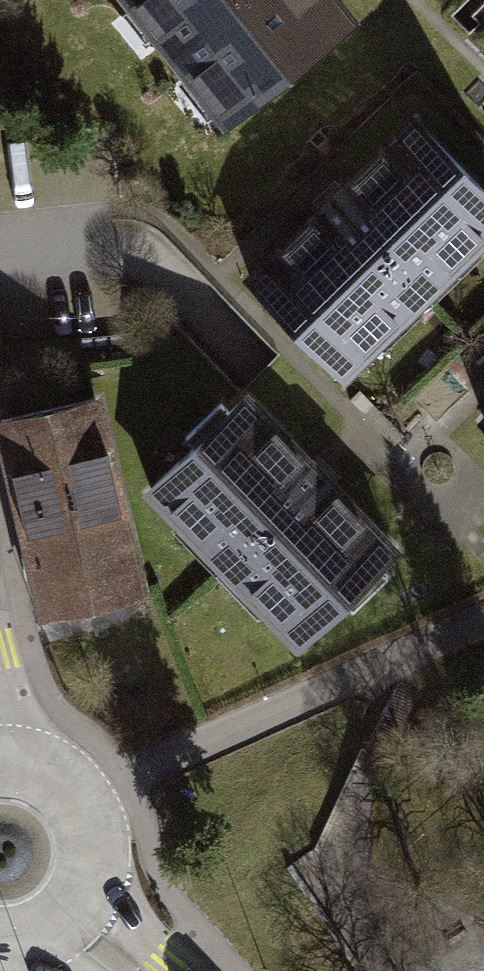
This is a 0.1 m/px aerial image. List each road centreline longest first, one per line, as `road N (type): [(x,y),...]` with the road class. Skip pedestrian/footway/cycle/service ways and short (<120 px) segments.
road 1 (secondary): [(64,919),(91,868),(87,820),(59,781),(0,761)]

